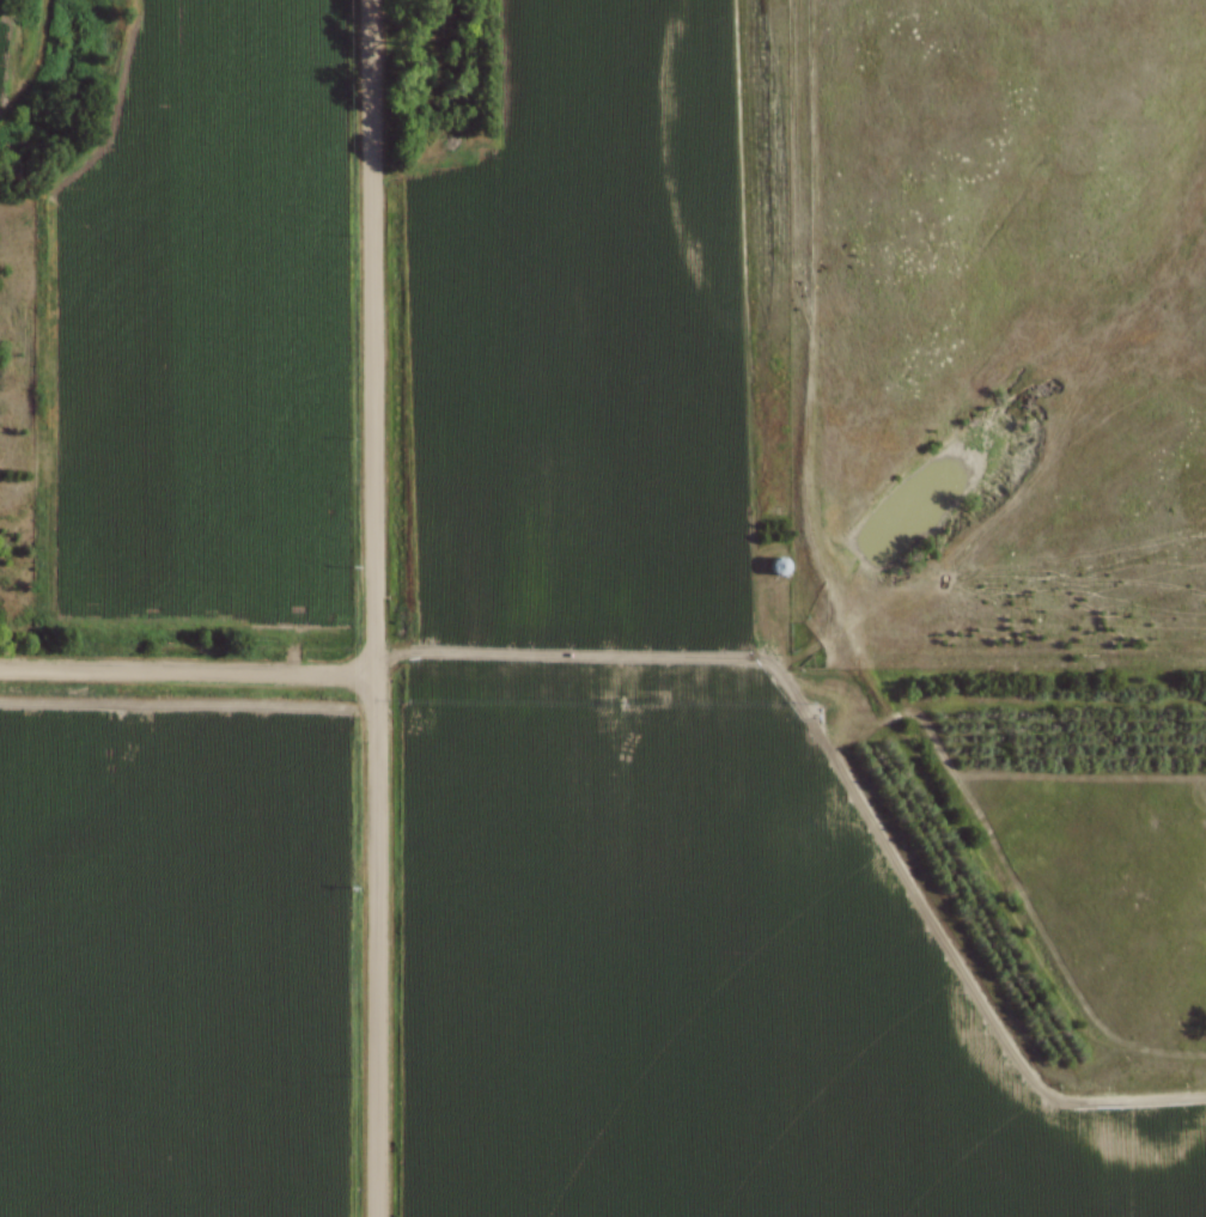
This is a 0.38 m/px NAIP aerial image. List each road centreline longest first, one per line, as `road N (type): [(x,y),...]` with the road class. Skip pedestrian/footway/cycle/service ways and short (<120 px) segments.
road 1 (residential): [(374,676),(373,0)]
road 2 (tertiary): [(377,1216),(374,676)]
road 3 (tertiary): [(374,676),(0,668)]

